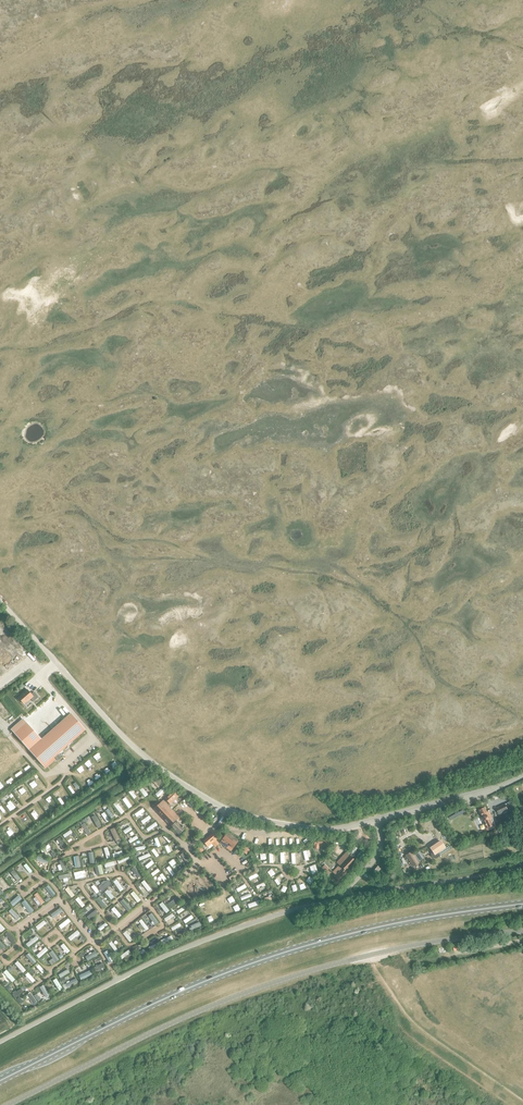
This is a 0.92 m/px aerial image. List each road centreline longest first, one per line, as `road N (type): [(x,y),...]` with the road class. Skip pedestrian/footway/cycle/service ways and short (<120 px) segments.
road 1 (primary): [(0,1081),(161,1001),(267,960),(381,928),(522,905)]
road 2 (unclassified): [(9,1104),(263,987),(389,951),(522,932)]
road 3 (unclassified): [(377,820),(325,830),(228,811),(140,753),(0,600)]
road 4 (unclassified): [(0,1042),(167,956),(342,894),(381,852),(377,820)]
road 5 (unclassified): [(377,820),(522,776)]

